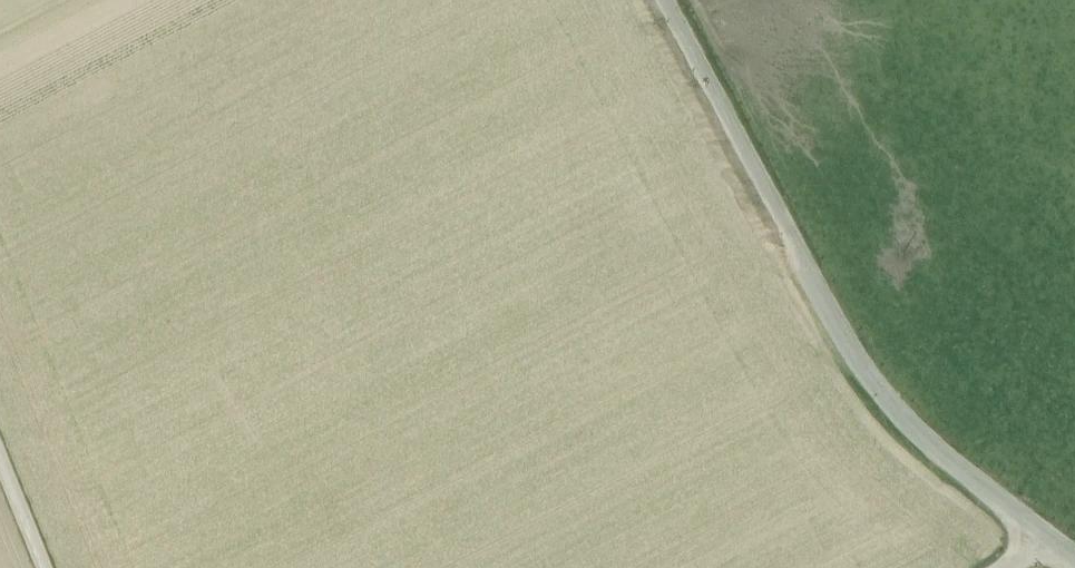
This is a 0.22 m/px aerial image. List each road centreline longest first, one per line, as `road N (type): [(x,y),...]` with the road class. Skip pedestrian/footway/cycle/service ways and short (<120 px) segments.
road 1 (tertiary): [(661,0),(864,371),(923,439),(1049,540)]

